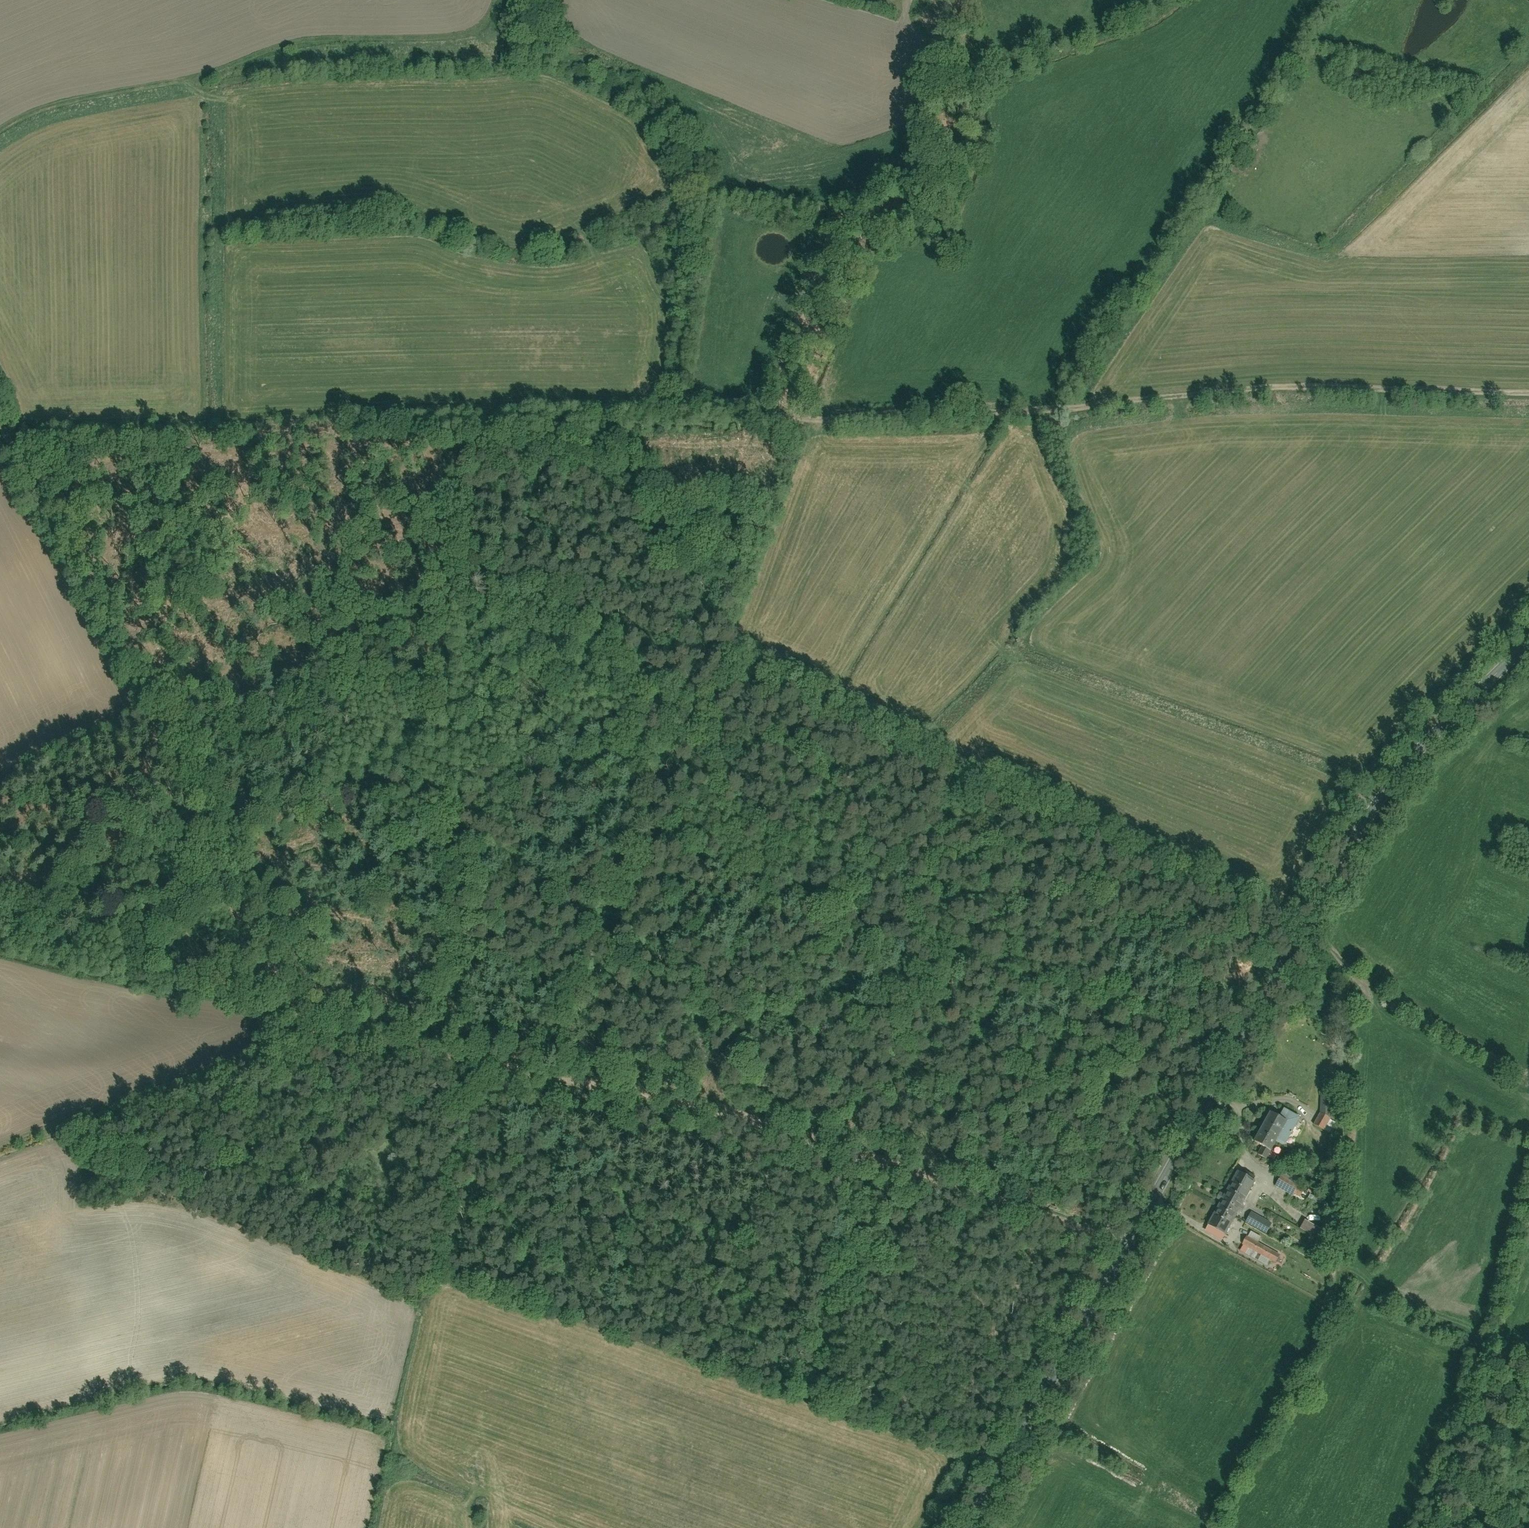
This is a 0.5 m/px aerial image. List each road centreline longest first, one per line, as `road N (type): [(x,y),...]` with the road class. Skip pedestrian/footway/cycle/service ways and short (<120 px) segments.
road 1 (track): [(1127,1247),(731,1119),(300,1034),(0,423)]
road 2 (tertiary): [(968,1527),(1349,846),(1425,742),(1528,641)]
road 3 (track): [(300,1034),(251,1062),(0,1156)]
road 4 (track): [(1212,205),(1339,0)]

